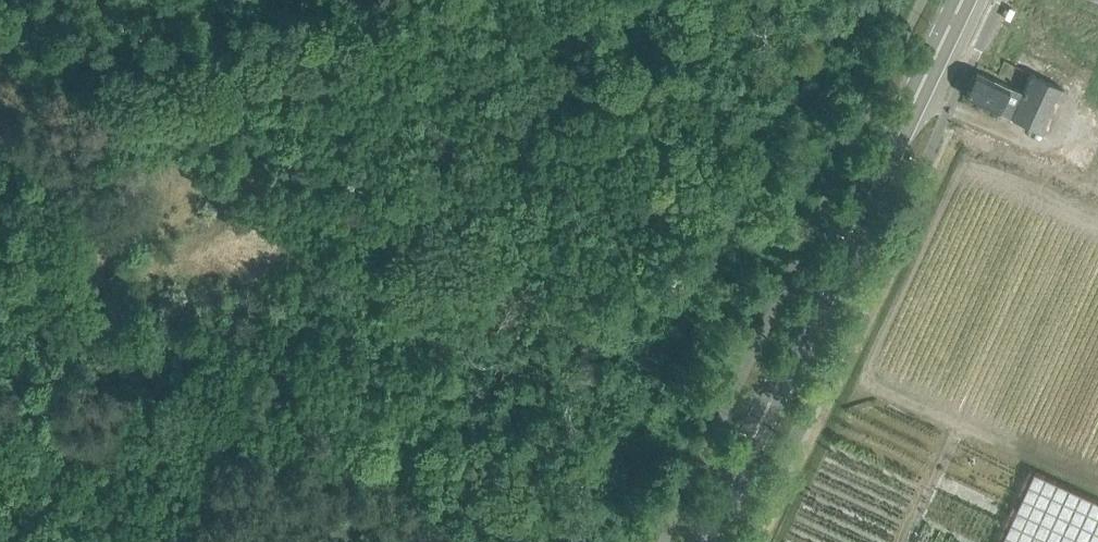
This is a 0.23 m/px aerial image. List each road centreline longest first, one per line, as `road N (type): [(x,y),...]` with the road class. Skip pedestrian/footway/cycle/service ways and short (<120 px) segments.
road 1 (secondary): [(703,541),(963,0)]

